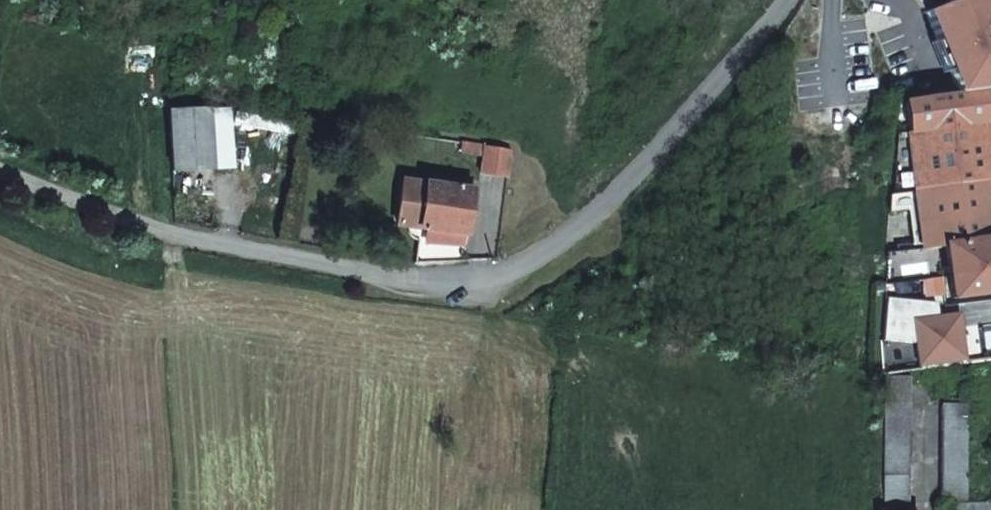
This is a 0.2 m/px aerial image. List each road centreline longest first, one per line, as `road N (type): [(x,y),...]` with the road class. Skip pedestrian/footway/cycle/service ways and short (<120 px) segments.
road 1 (unclassified): [(790,0),(743,66),(611,207),(494,276),(351,272),(219,245),(0,175)]

